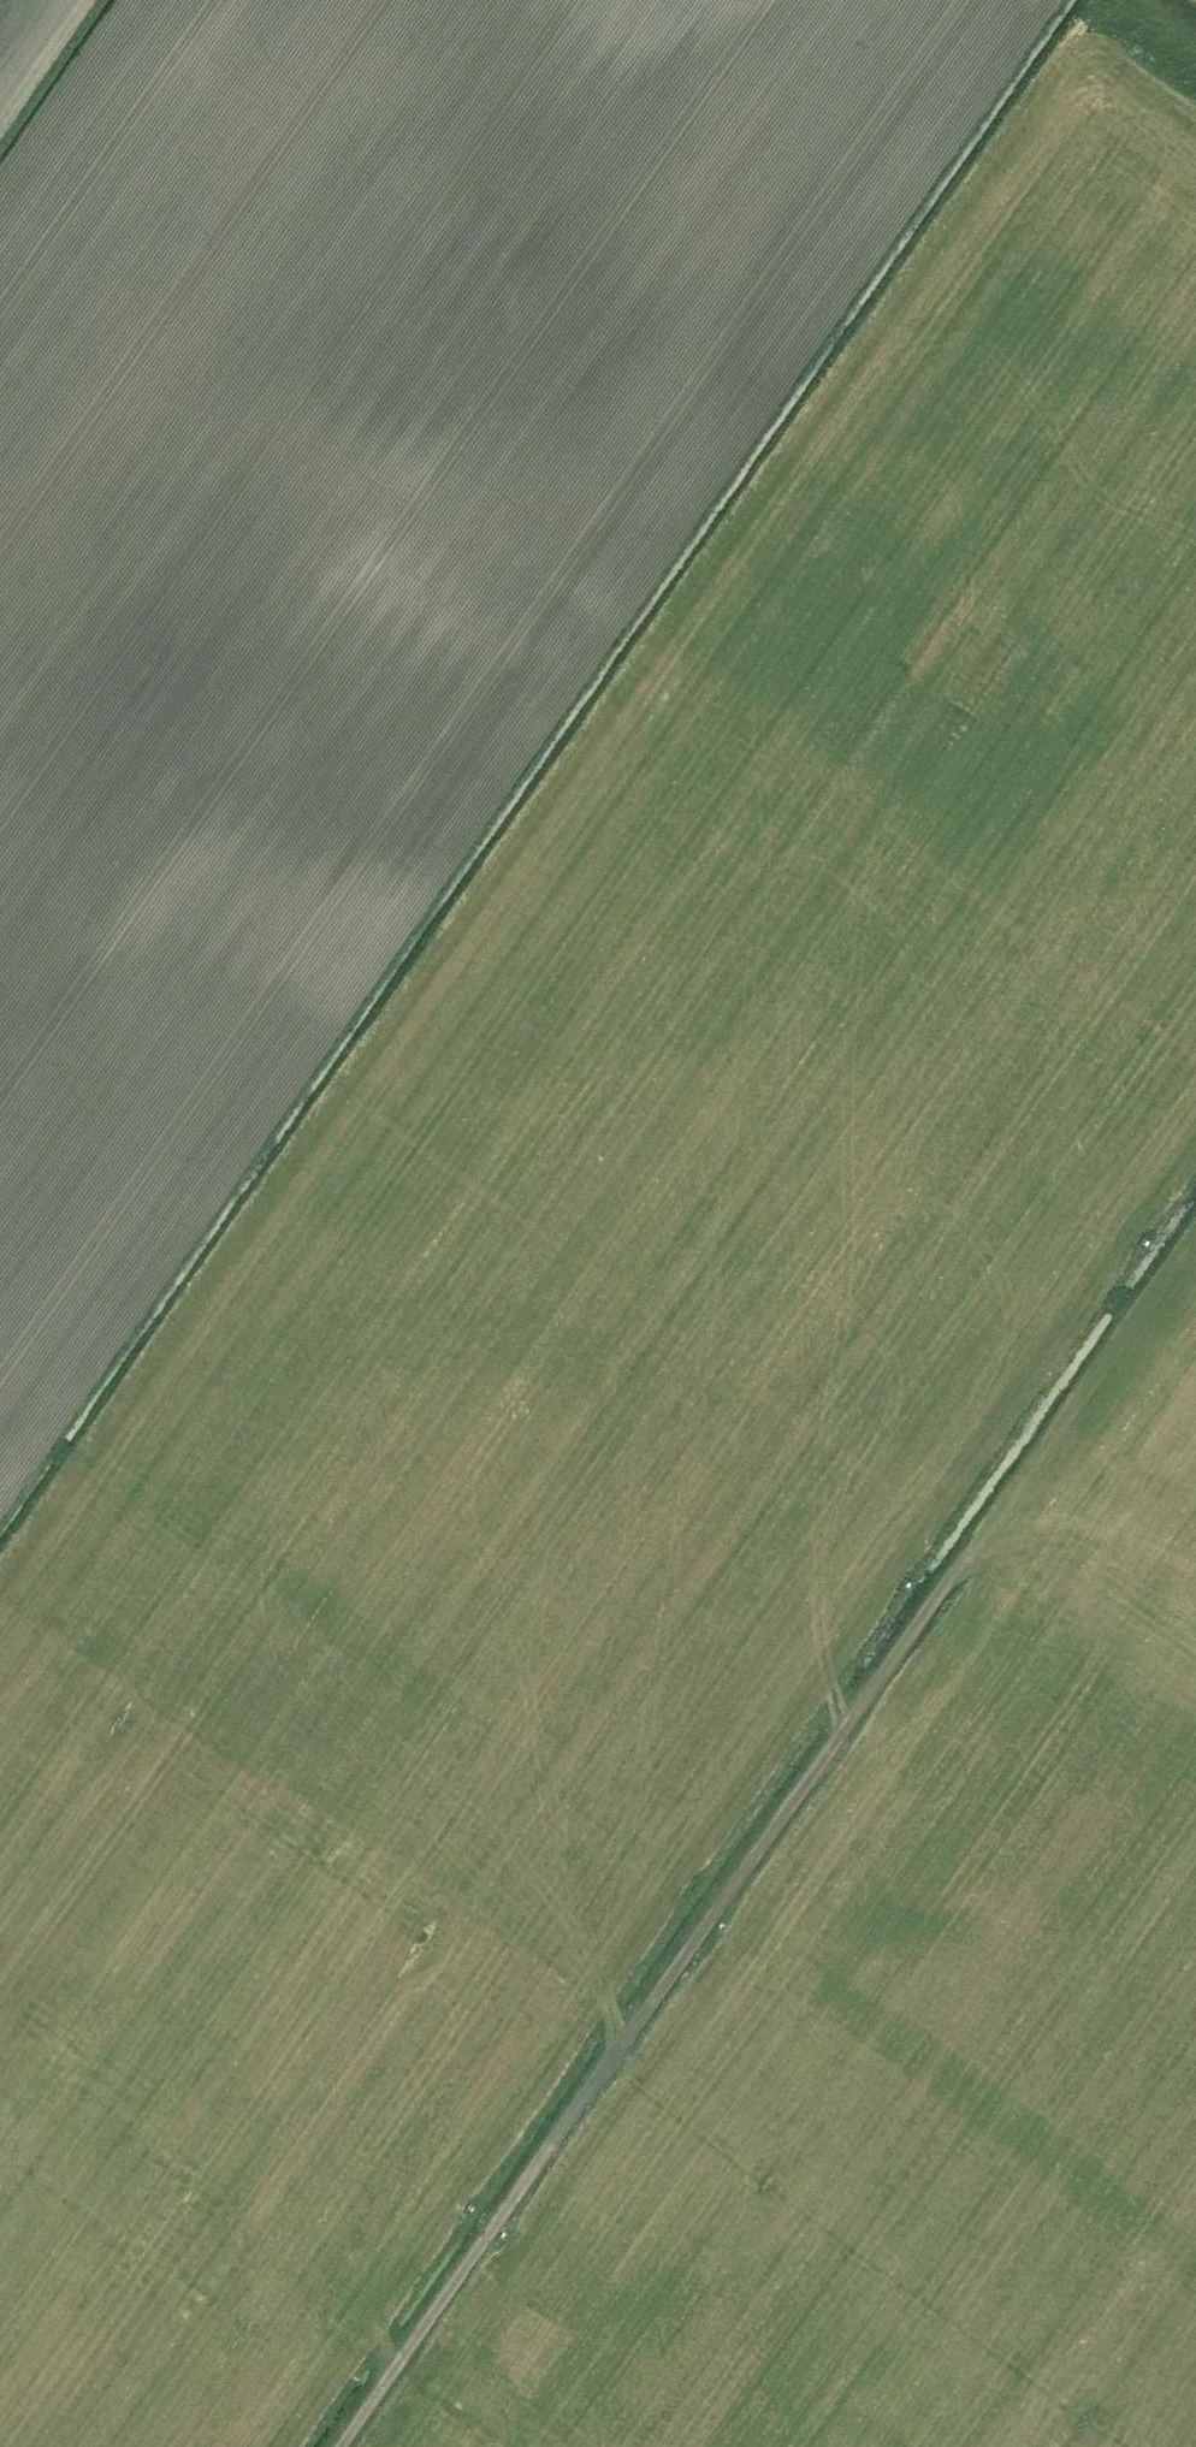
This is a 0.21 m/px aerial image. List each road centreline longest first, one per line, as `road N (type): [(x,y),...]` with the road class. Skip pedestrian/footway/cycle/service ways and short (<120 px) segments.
road 1 (track): [(0,133),(93,0)]

